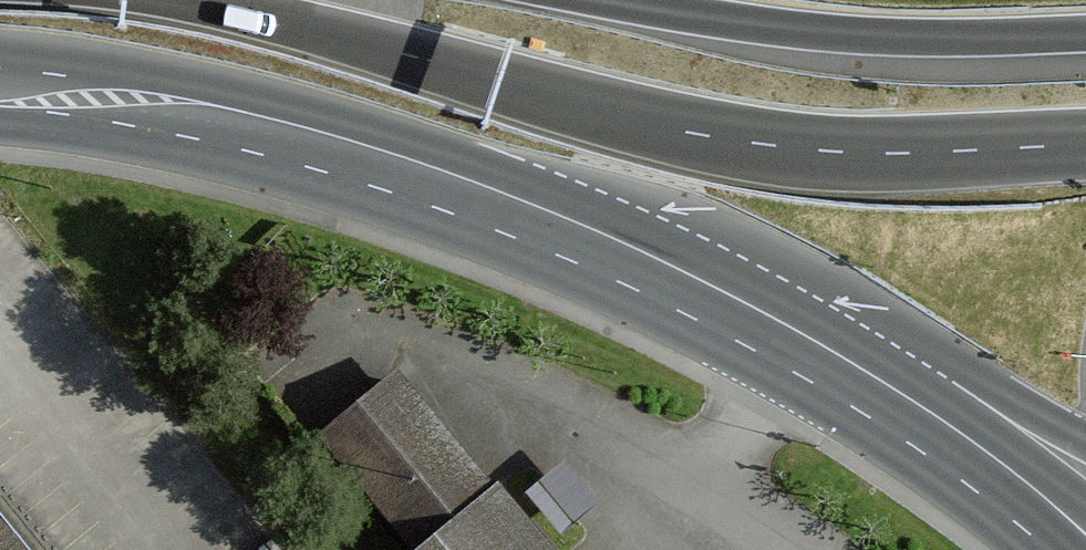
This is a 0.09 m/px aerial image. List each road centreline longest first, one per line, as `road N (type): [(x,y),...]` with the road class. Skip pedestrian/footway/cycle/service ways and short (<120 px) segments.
road 1 (motorway): [(193,0),(317,27),(698,134),(882,153),(1085,145)]
road 2 (primary): [(0,89),(154,111),(315,150),(487,206),(642,271),(846,380)]
road 3 (motorway): [(603,0),(783,28),(909,37),(1085,34)]
road 4 (motorway): [(1085,447),(846,380)]
road 5 (primary): [(846,380),(1038,516)]

